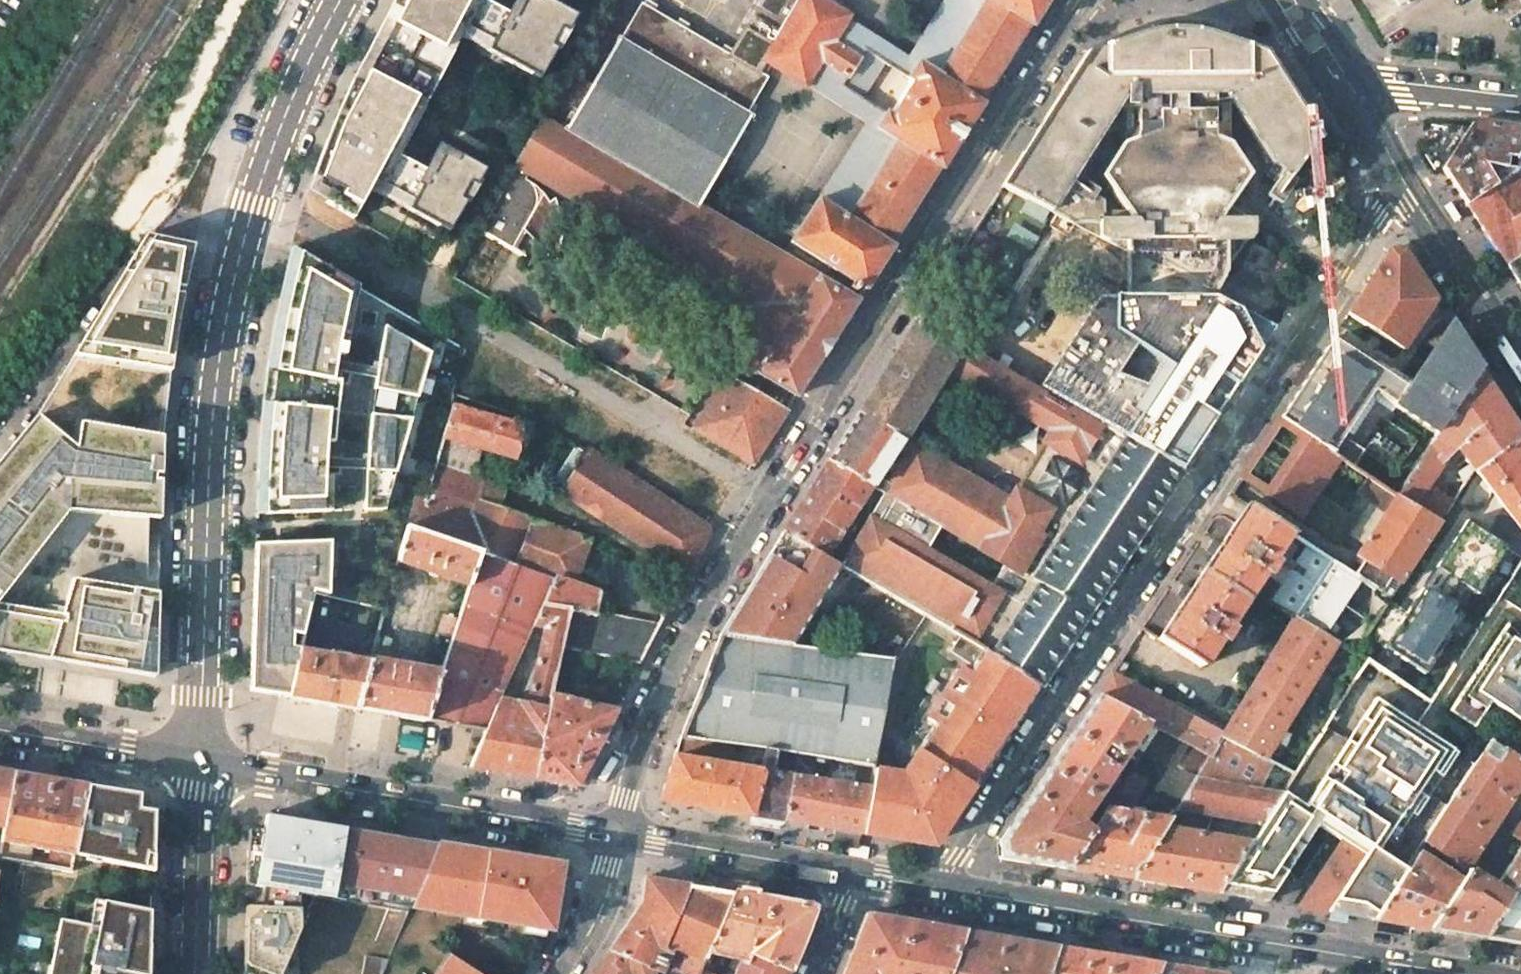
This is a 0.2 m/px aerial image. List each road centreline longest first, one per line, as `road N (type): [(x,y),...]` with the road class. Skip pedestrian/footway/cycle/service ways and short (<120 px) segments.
road 1 (residential): [(944,888),(1241,419),(1403,183)]
road 2 (residential): [(341,0),(290,98),(254,191),(221,341),(210,442),(201,763)]
road 3 (primary): [(944,888),(1444,972)]
road 4 (primary): [(201,763),(617,833)]
road 5 (primary): [(617,833),(856,874)]
road 6 (residential): [(1520,103),(1398,91),(1335,0)]
road 7 (residential): [(1284,0),(1403,183)]
road 8 (residential): [(1403,183),(1520,364)]
road 9 (residential): [(201,763),(195,973)]
road 10 (primary): [(0,730),(201,763)]
road 11 (residential): [(617,833),(591,926),(559,973)]

